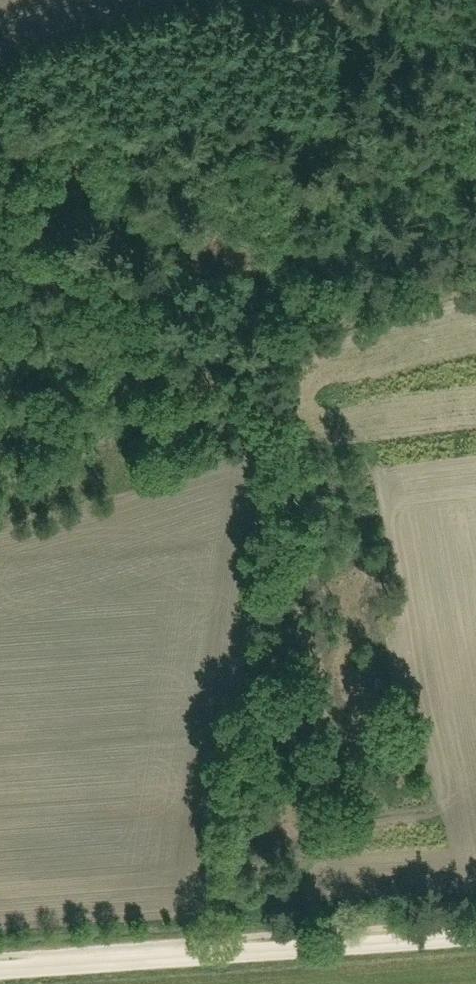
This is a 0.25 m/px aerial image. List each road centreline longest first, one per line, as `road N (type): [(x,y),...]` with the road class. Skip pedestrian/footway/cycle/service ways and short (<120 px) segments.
road 1 (track): [(0,971),(475,938)]

